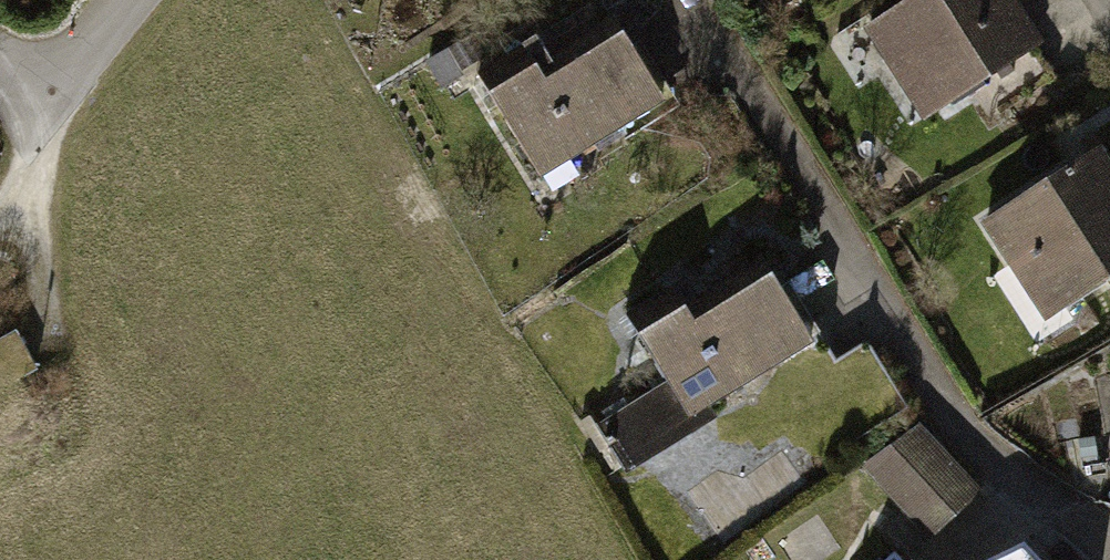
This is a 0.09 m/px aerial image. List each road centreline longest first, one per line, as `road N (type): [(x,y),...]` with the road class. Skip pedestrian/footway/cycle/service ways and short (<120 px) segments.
road 1 (residential): [(698,0),(898,341),(1002,461),(1094,523),(1109,544)]
road 2 (residential): [(127,0),(32,112)]
road 3 (track): [(19,193),(53,329)]

